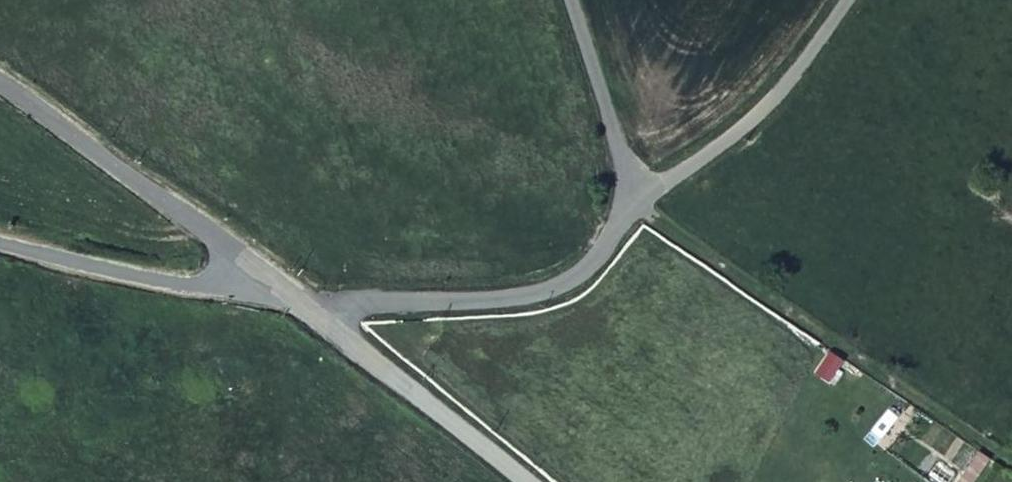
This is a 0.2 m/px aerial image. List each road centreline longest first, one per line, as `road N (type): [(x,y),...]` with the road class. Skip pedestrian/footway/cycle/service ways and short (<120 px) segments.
road 1 (unclassified): [(633,201),(604,249),(555,289),(357,305),(325,322)]
road 2 (unclassified): [(0,79),(260,273)]
road 3 (unclassified): [(846,0),(754,118),(633,201)]
road 4 (unclassified): [(260,273),(230,290),(193,288),(0,247)]
road 5 (unclassified): [(325,322),(526,481)]
road 6 (unclassified): [(562,0),(618,181),(633,201)]

